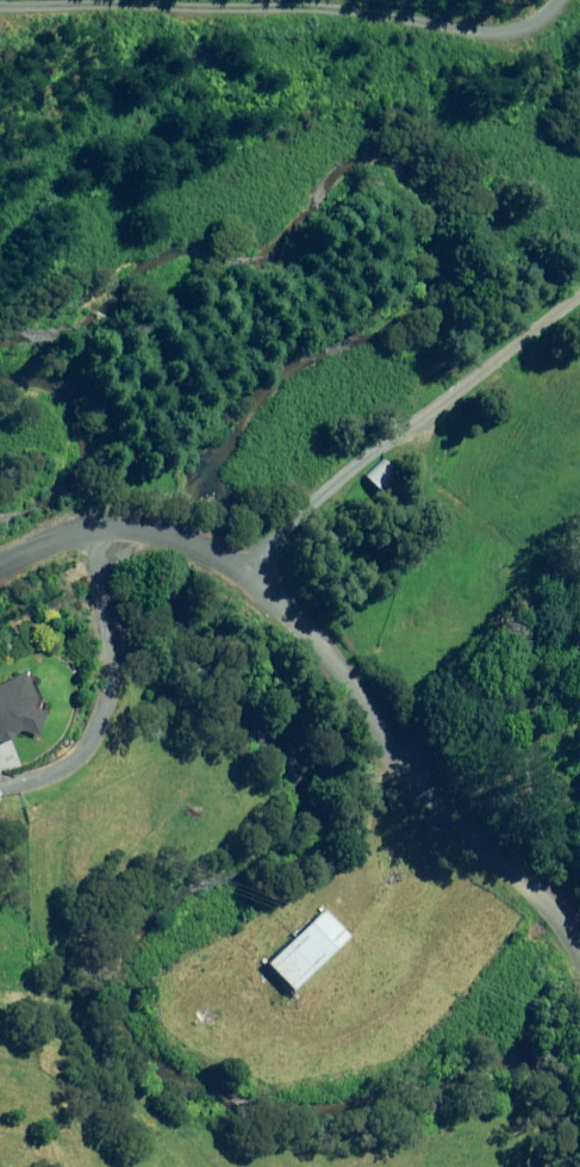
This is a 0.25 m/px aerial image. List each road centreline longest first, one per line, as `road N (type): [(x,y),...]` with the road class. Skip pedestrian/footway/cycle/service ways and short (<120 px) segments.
road 1 (unclassified): [(579,913),(445,803),(372,726),(255,567),(166,535),(0,577)]
road 2 (track): [(579,275),(465,364),(414,435),(327,490),(255,567)]
road 3 (track): [(53,562),(86,600),(89,662),(79,722),(52,769),(0,793)]

